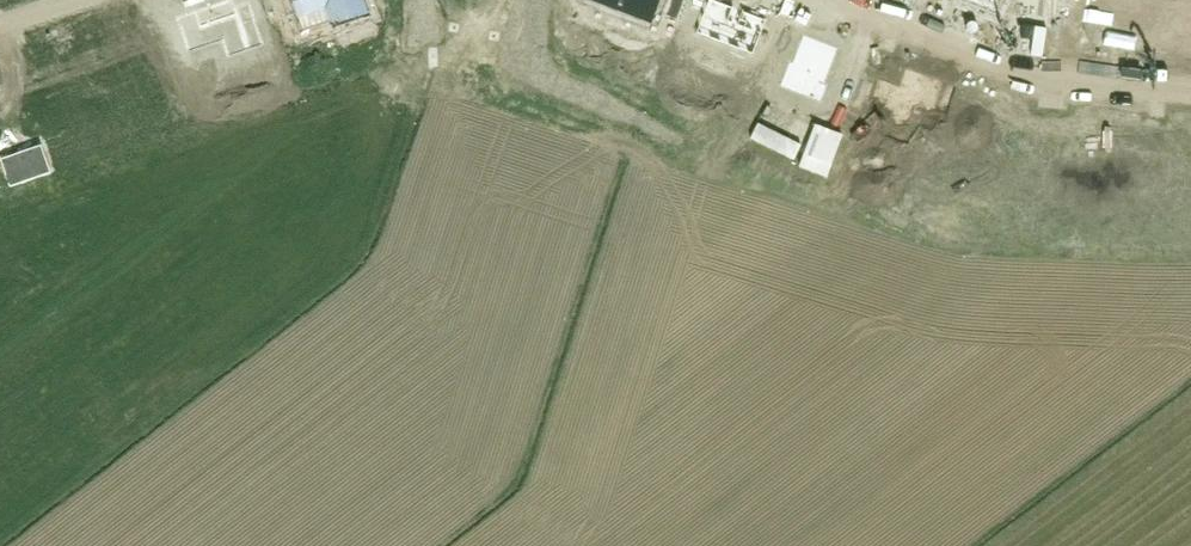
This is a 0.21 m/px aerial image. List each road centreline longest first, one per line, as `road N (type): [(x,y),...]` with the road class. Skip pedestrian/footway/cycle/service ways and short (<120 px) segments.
road 1 (residential): [(1190,85),(1078,77),(873,0)]

